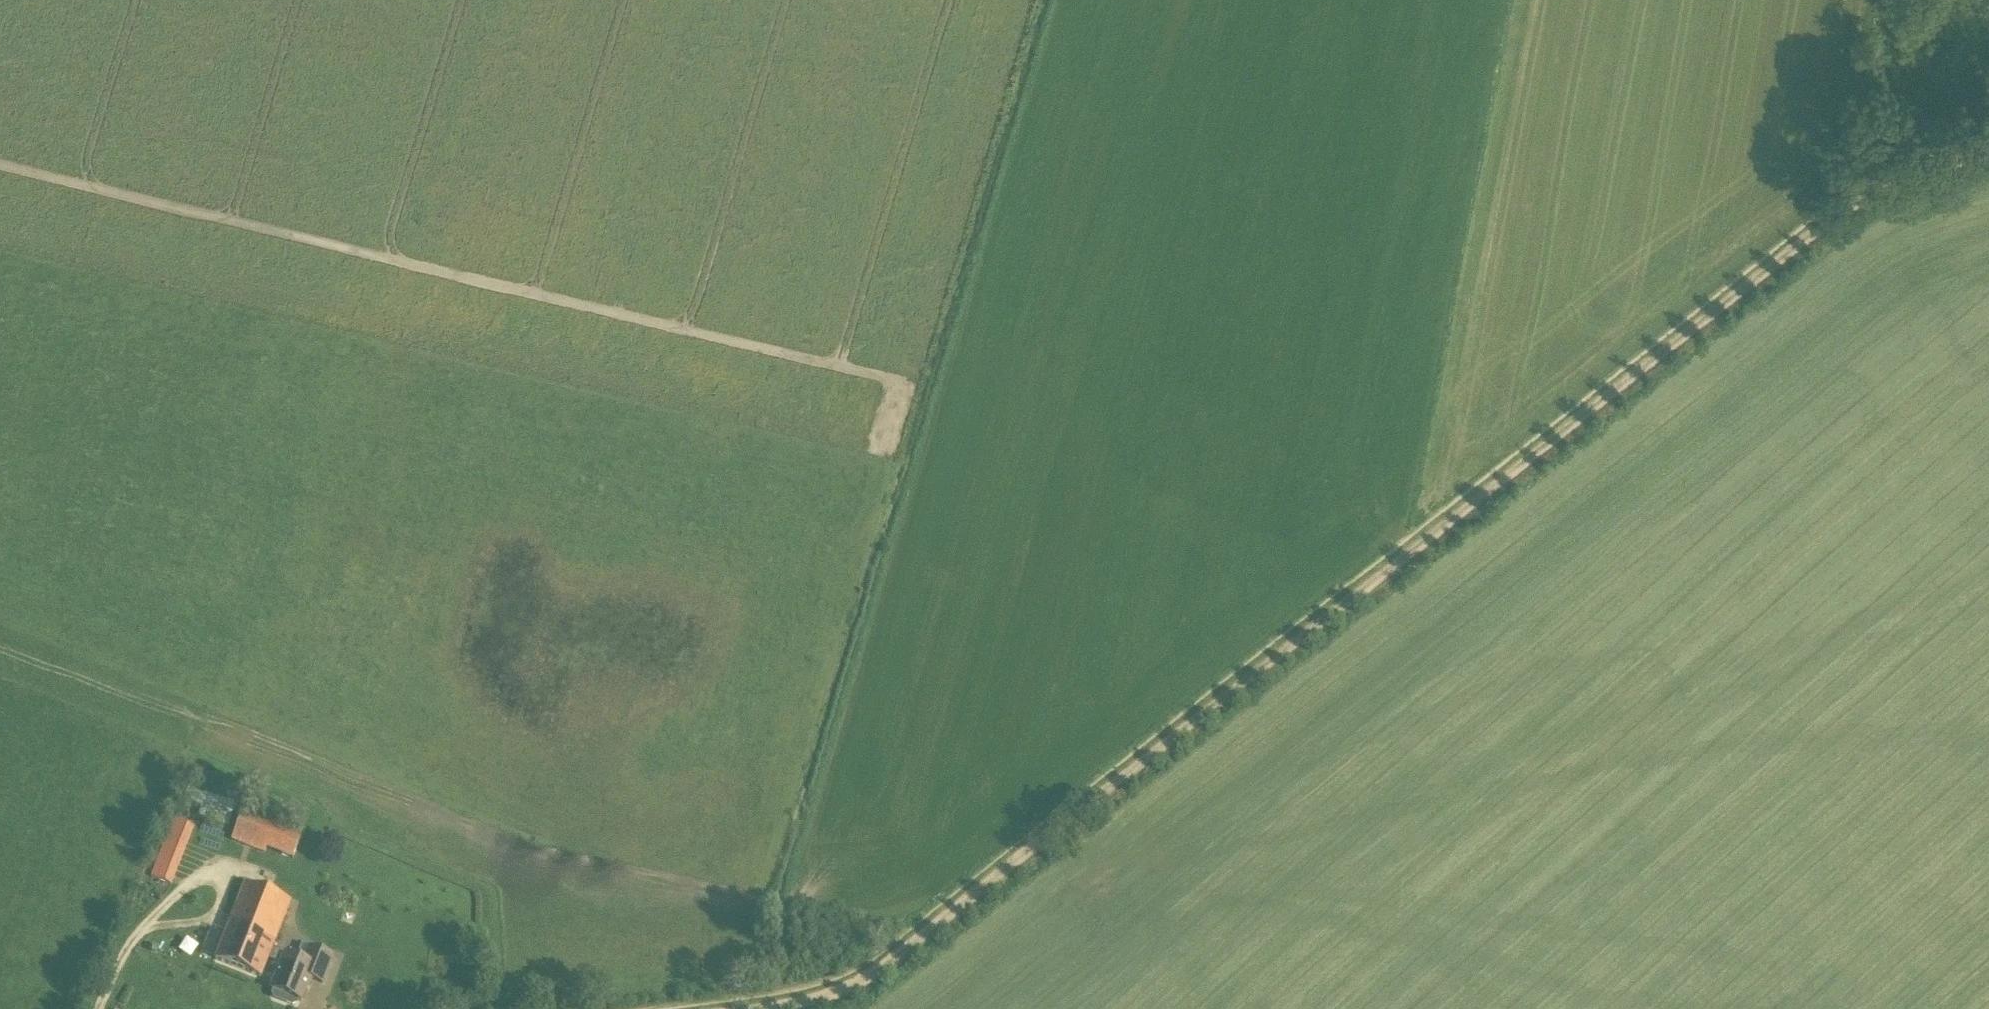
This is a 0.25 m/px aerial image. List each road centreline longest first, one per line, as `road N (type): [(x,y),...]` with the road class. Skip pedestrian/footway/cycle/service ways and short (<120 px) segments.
road 1 (track): [(741,1008),(817,996),(866,977),(1841,213),(1988,153)]

